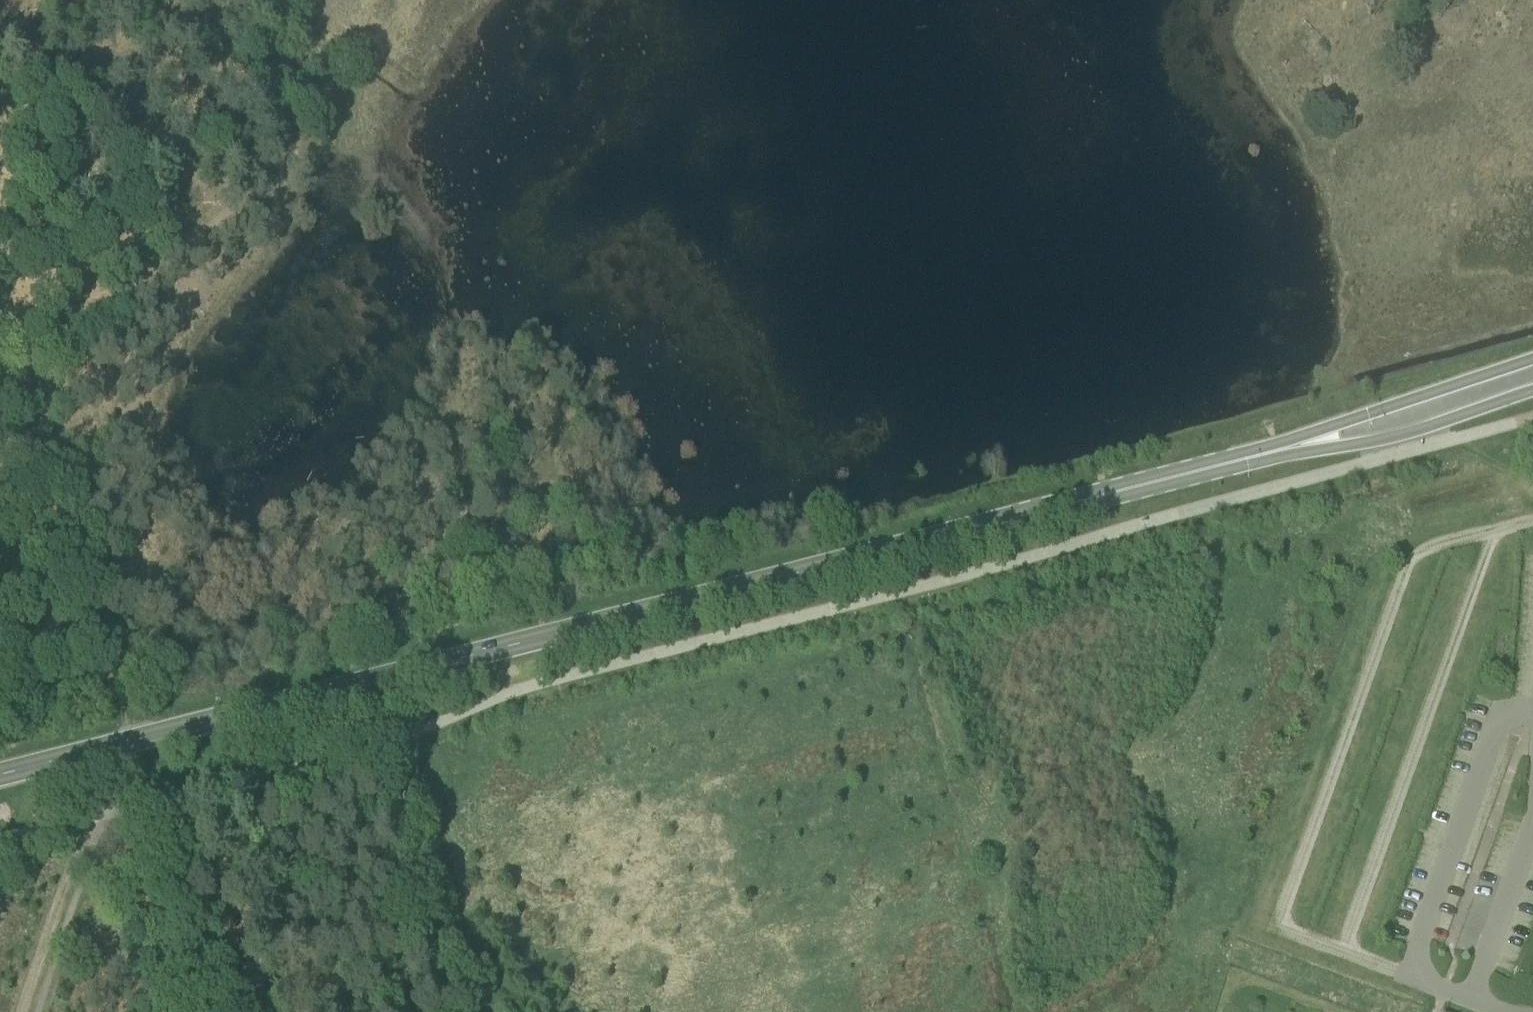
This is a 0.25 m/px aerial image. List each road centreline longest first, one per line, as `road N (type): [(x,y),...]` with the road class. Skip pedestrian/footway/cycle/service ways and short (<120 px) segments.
road 1 (secondary): [(1285,446),(0,777)]
road 2 (track): [(401,734),(481,1011)]
road 3 (secondary): [(1532,357),(1285,446)]
road 4 (secondary): [(1285,446),(1374,440),(1532,386)]

